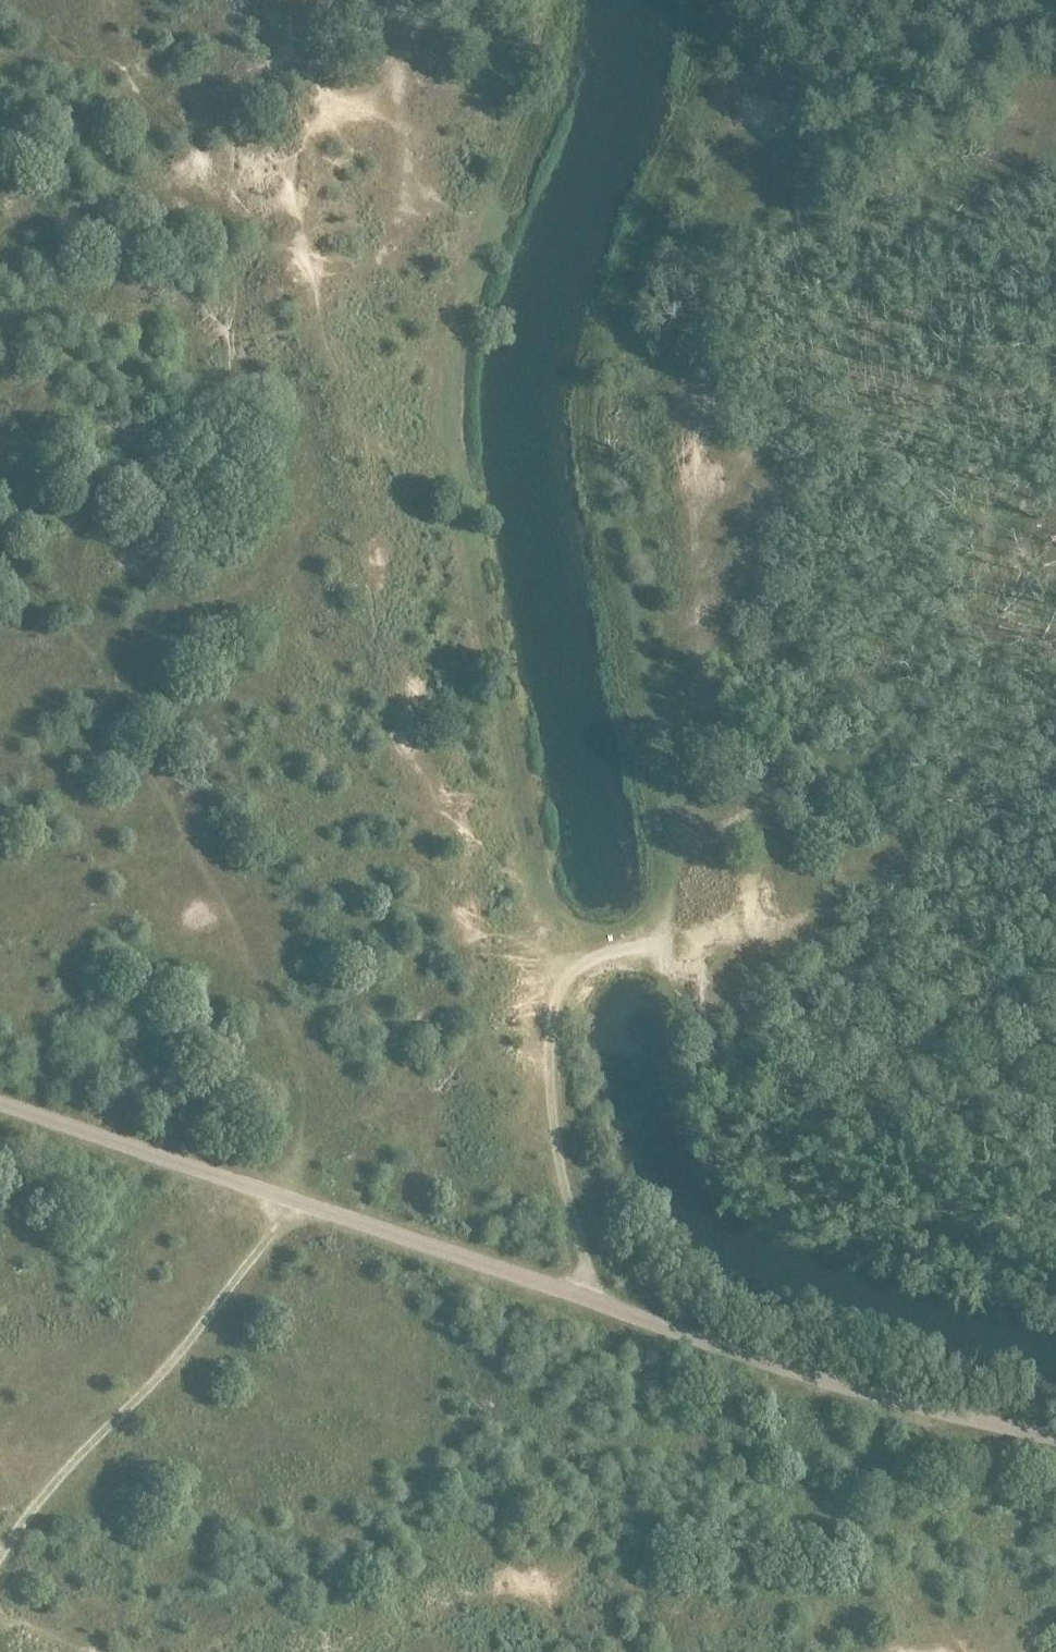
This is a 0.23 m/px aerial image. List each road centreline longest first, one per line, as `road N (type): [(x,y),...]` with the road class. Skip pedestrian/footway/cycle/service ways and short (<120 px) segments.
road 1 (track): [(1055,1435),(775,1364),(0,1102)]
road 2 (track): [(287,1197),(265,1247),(179,1356),(70,1465),(0,1555)]
road 3 (track): [(673,939),(587,965),(558,1011),(556,1127),(586,1248),(589,1299)]

